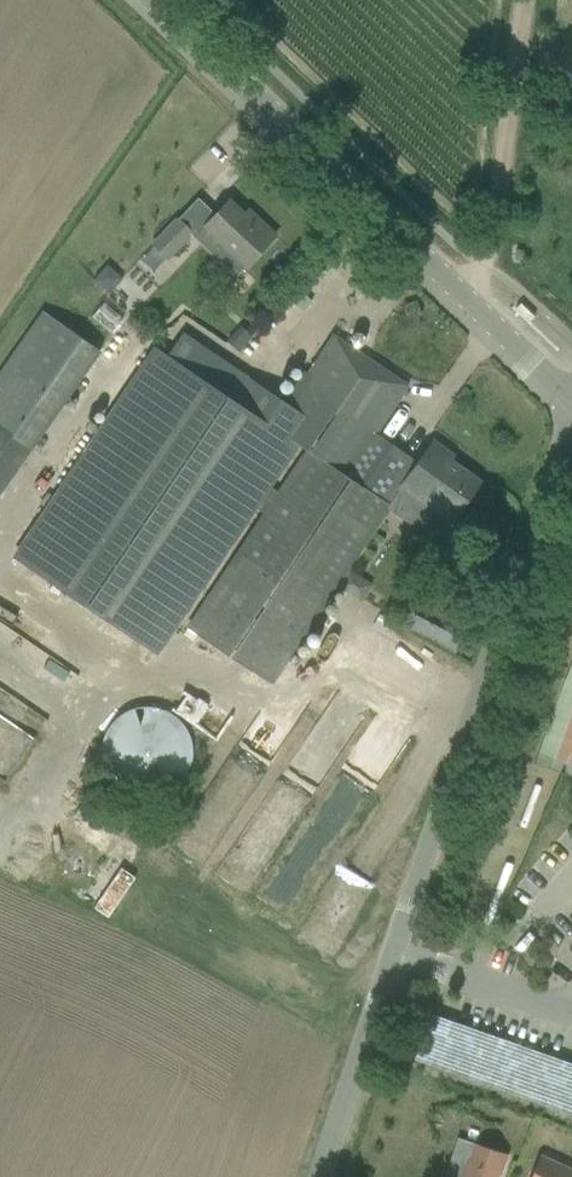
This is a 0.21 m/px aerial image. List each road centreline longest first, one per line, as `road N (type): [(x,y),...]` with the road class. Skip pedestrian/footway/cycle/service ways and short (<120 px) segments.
road 1 (unclassified): [(320,1176),(571,429)]
road 2 (tertiary): [(571,405),(153,0)]
road 3 (track): [(483,266),(518,0)]

